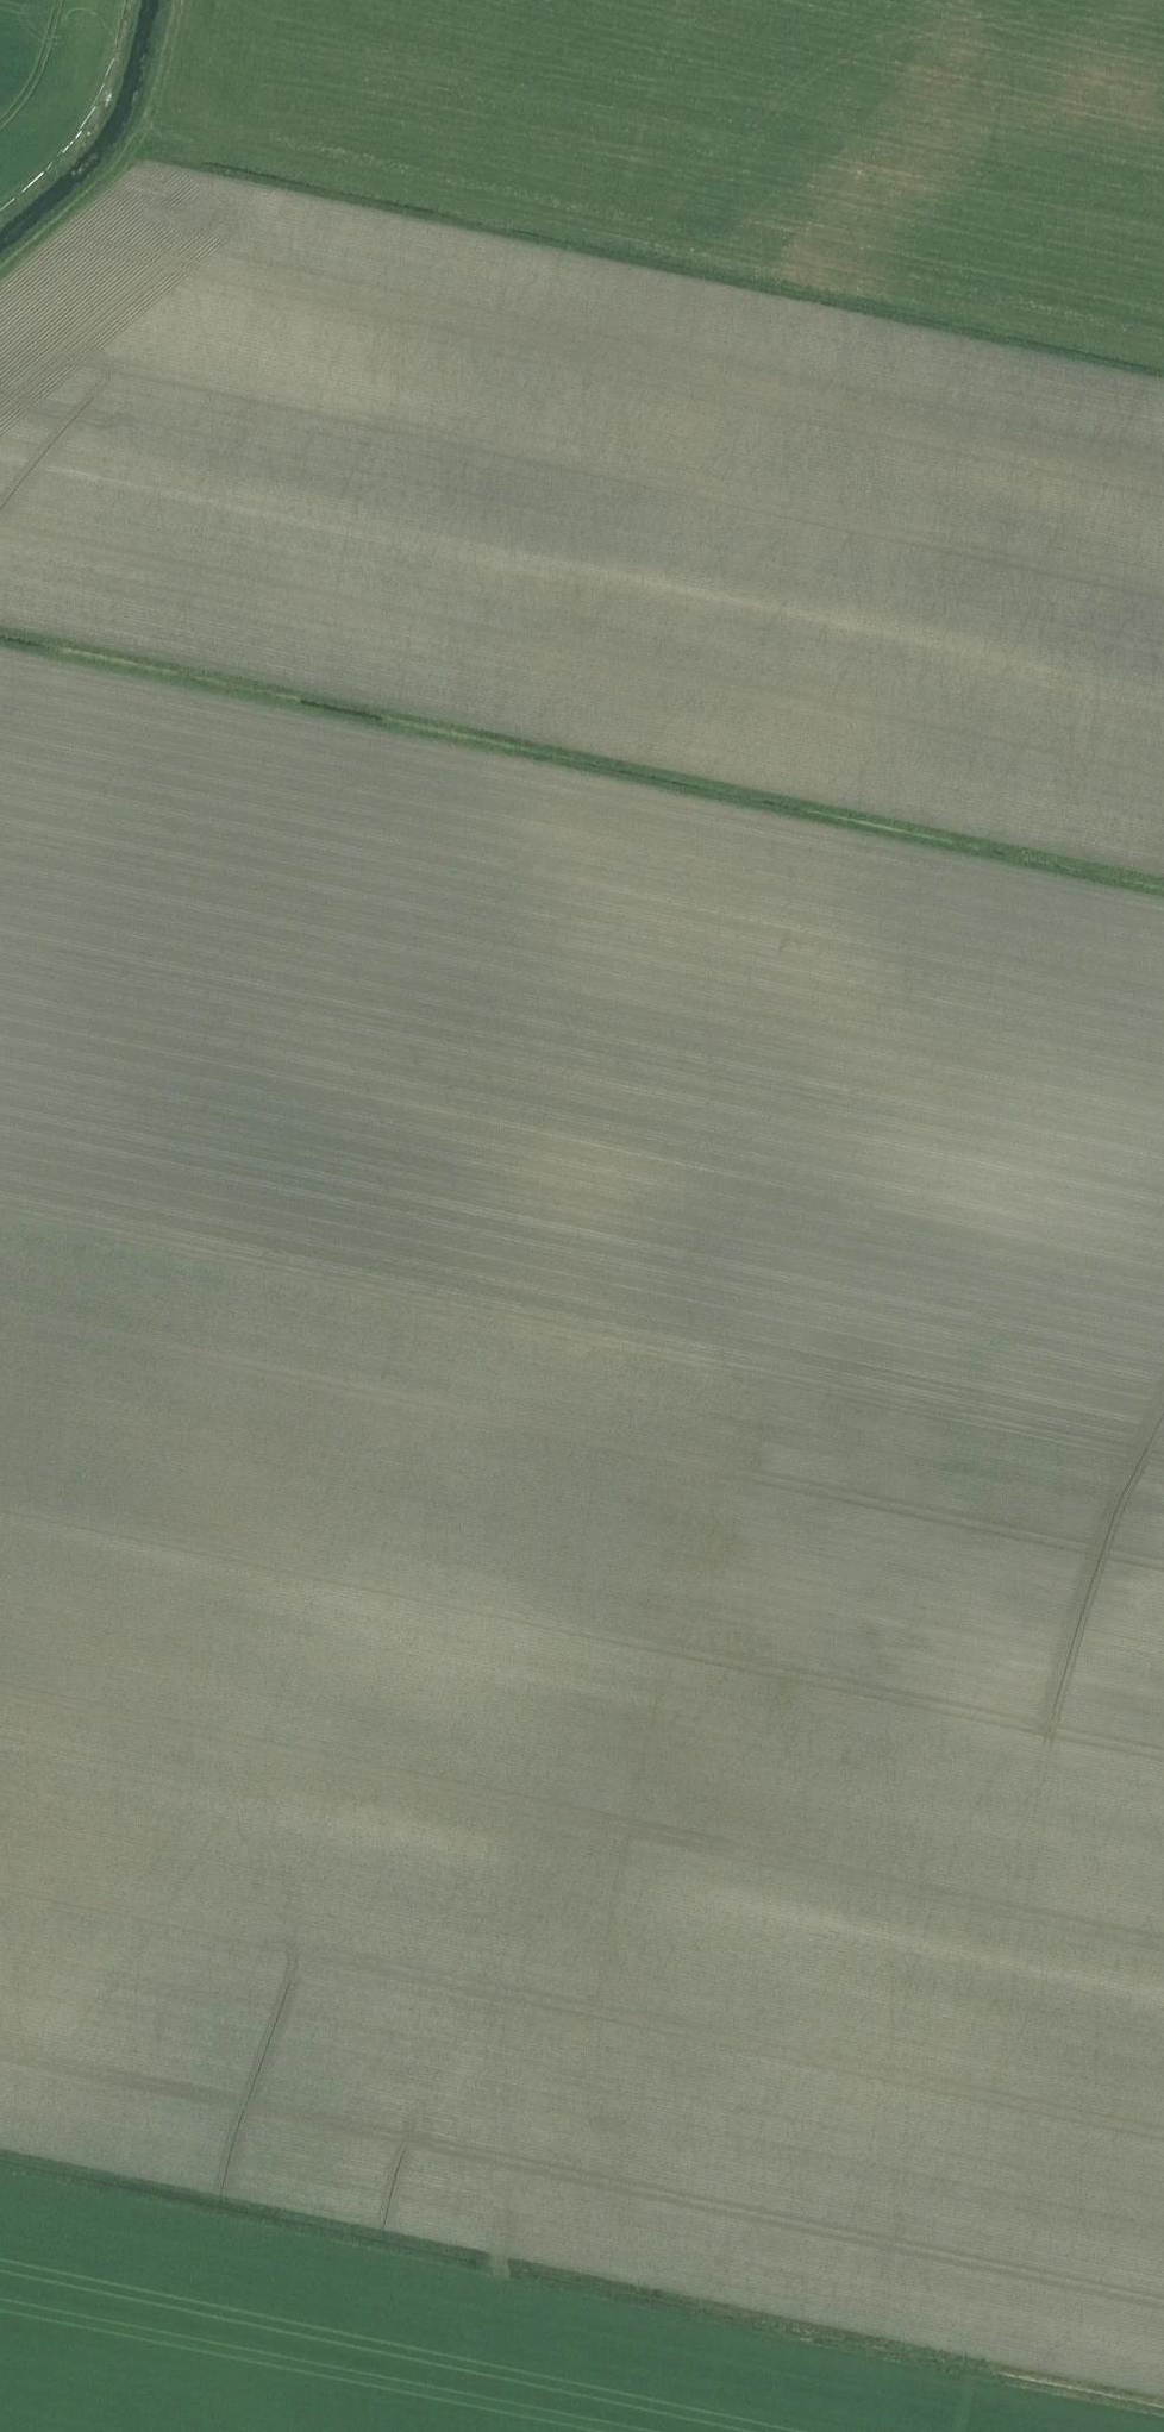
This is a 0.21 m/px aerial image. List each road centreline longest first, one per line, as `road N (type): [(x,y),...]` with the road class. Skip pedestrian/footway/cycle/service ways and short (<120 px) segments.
road 1 (track): [(505,2281),(1163,2423)]

